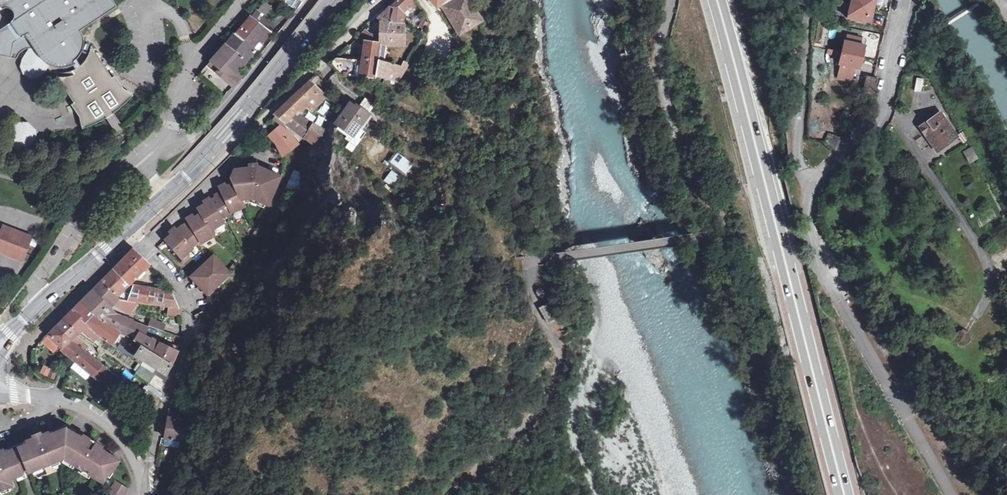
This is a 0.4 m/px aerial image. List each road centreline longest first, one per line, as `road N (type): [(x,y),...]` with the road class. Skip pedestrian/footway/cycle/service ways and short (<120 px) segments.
road 1 (trunk): [(717,0),(846,494)]
road 2 (track): [(720,233),(537,260),(530,290),(559,349),(558,375),(548,401),(452,494)]
road 3 (unclassified): [(814,182),(807,210),(814,255),(951,494)]
road 4 (residential): [(128,230),(170,277),(187,317),(145,494)]
road 5 (unclassified): [(673,0),(661,58),(668,100),(688,177),(726,220),(720,233)]
road 6 (residential): [(814,182),(882,111),(910,0)]
road 7 (residential): [(227,139),(278,106),(383,0)]
road 8 (residential): [(165,143),(206,126),(311,0)]
road 9 (unclassified): [(811,0),(798,152),(814,182)]
road 10 (unclassified): [(140,166),(87,209),(35,279),(46,302)]
road 11 (primary): [(227,139),(337,0)]
road 12 (unclassified): [(165,143),(189,61),(245,0)]
road 13 (residential): [(44,397),(85,411),(122,441),(141,494)]

